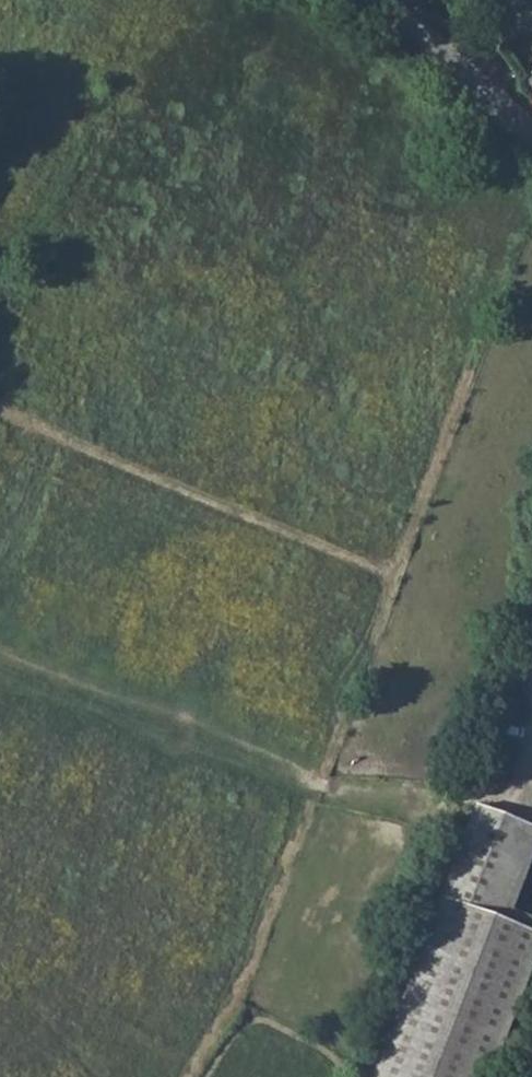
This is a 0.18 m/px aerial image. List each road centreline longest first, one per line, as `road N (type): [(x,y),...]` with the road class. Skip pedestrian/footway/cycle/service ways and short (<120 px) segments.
road 1 (unclassified): [(399,0),(531,121)]

